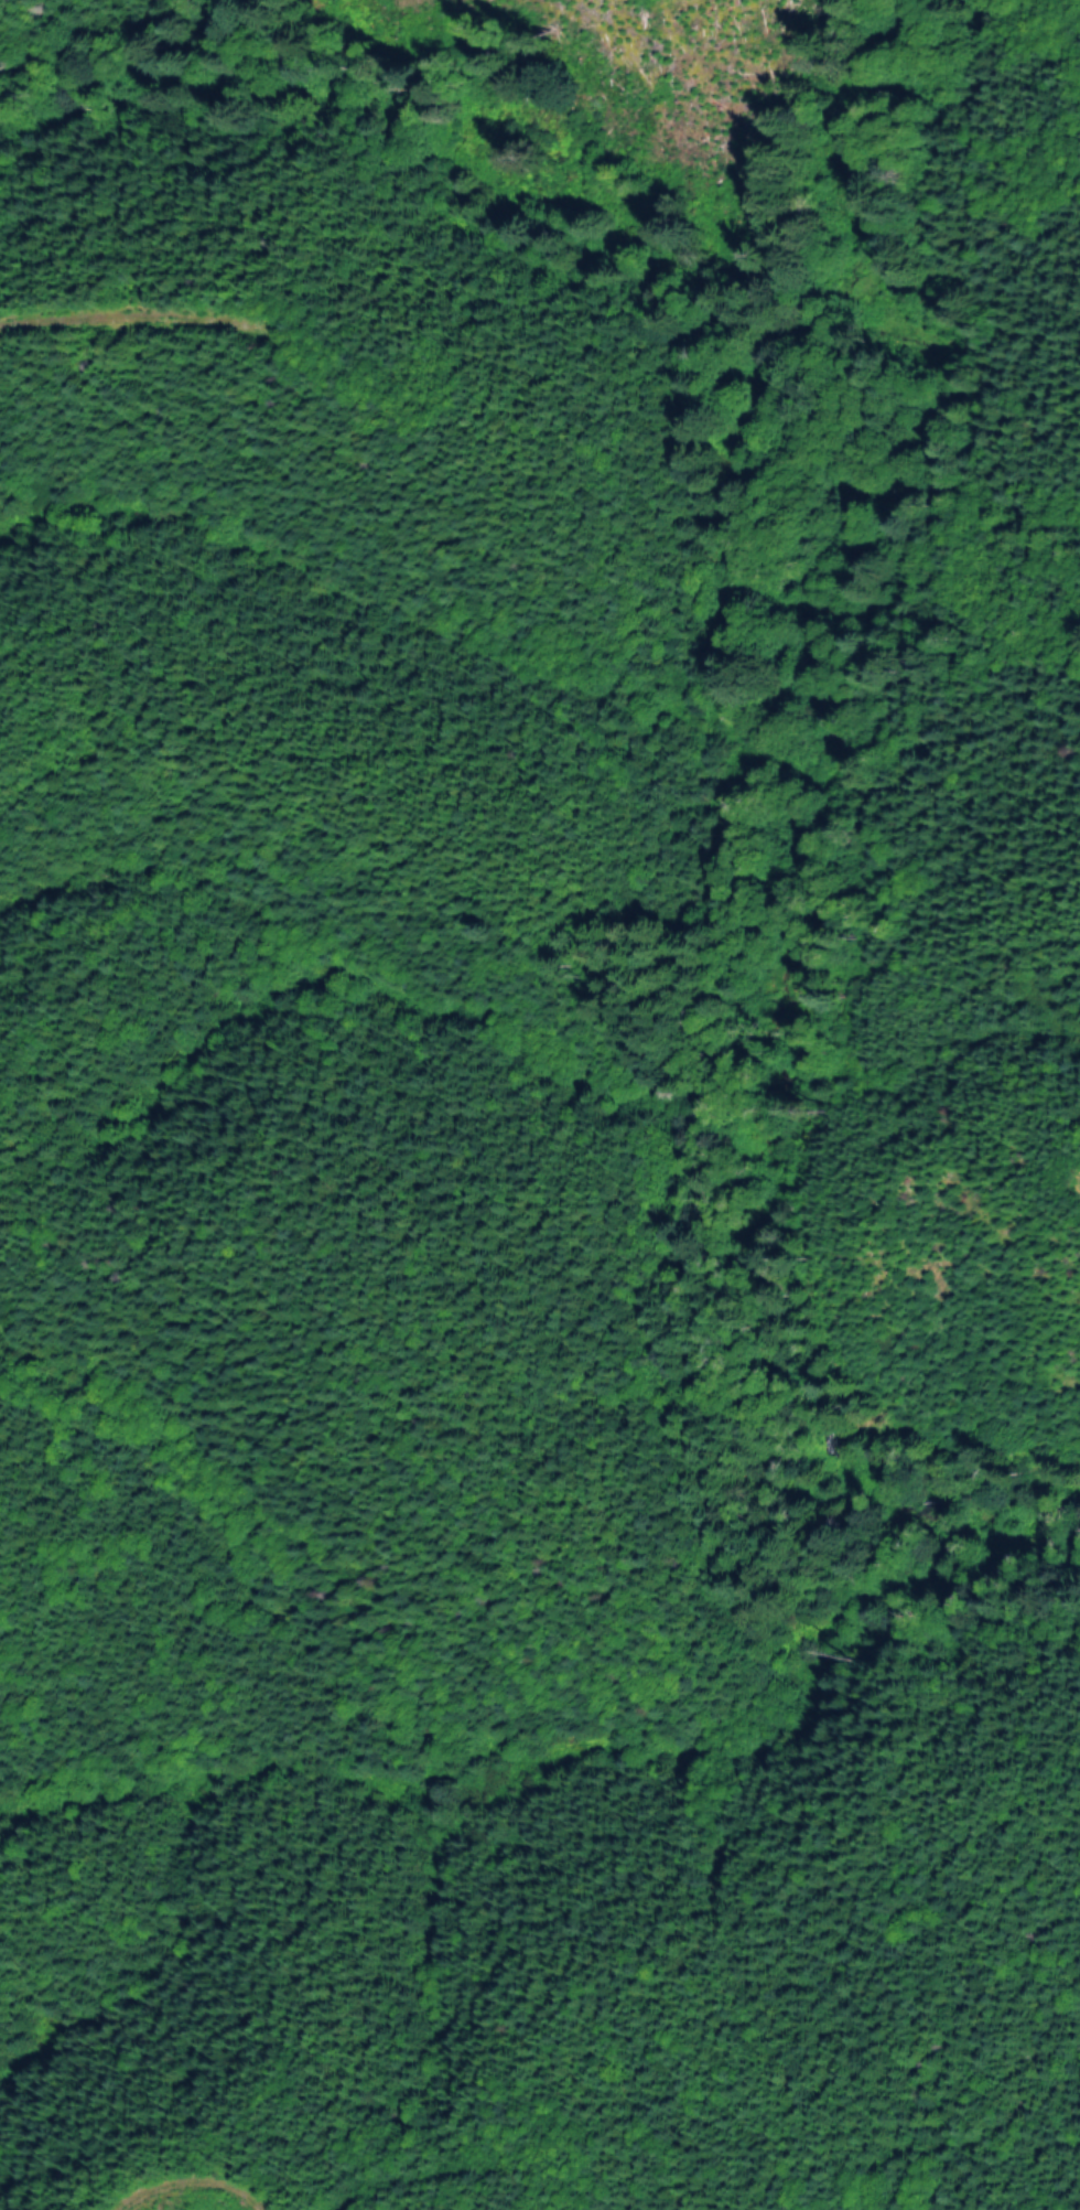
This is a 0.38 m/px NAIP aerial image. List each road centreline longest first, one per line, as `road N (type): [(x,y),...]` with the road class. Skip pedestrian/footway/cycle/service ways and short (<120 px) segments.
road 1 (track): [(262,2209),(238,2137),(164,2209)]

